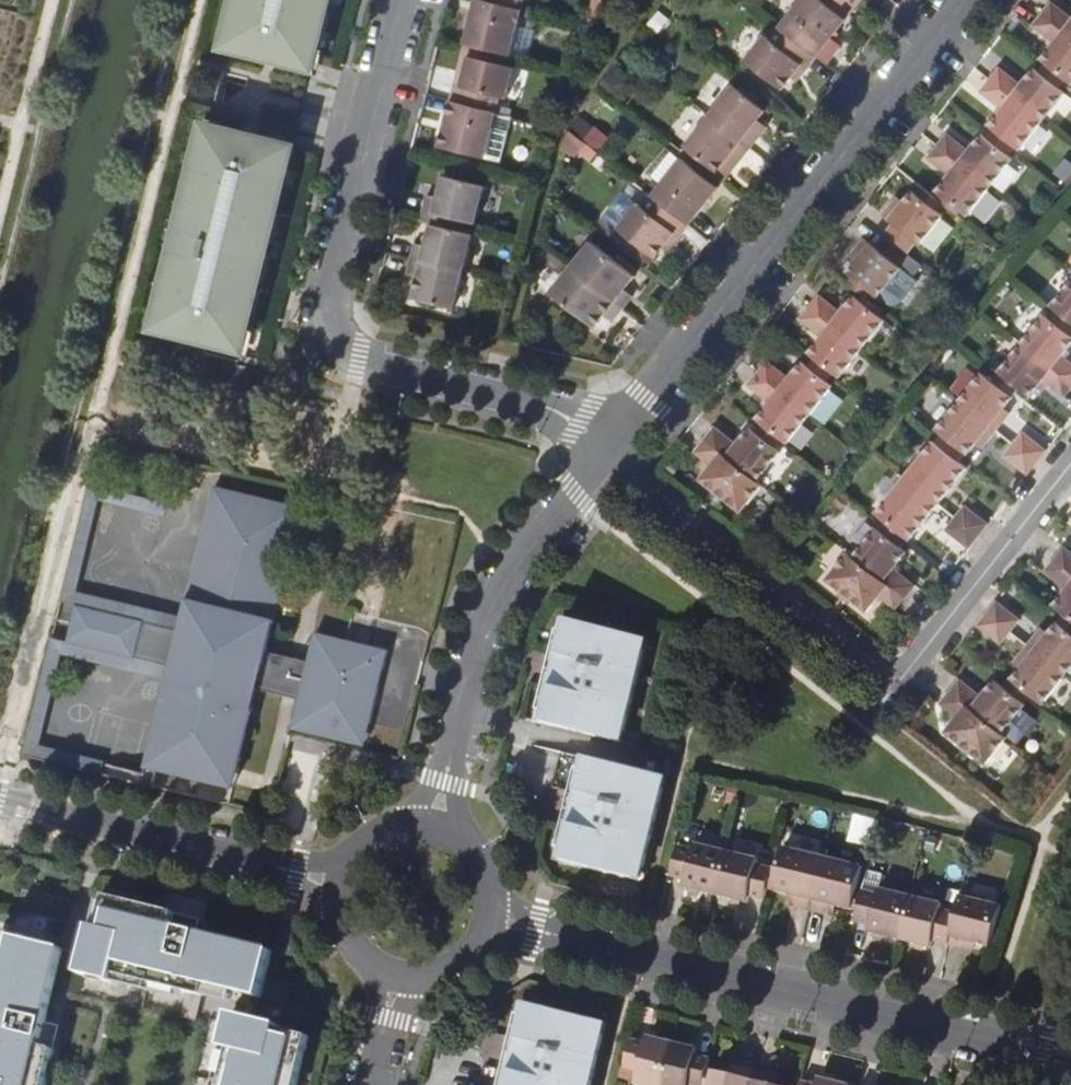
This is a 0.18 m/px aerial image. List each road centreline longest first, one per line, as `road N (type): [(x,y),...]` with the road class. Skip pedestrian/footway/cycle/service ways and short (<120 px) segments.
road 1 (residential): [(1070,463),(891,691),(603,455)]
road 2 (residential): [(609,447),(541,407),(359,361),(338,328),(330,292),(401,0)]
road 3 (residential): [(497,917),(1070,1057)]
road 4 (residential): [(609,447),(964,0)]
road 5 (residential): [(435,826),(485,621),(506,577),(603,455)]
road 6 (residential): [(340,881),(0,798)]
road 7 (residential): [(396,982),(423,984),(472,963),(497,917)]
road 8 (residential): [(340,881),(342,932),(354,954),(396,982)]
road 9 (residential): [(497,917),(497,893),(476,850),(435,826)]
road 10 (residential): [(435,826),(387,830),(350,860),(340,881)]

